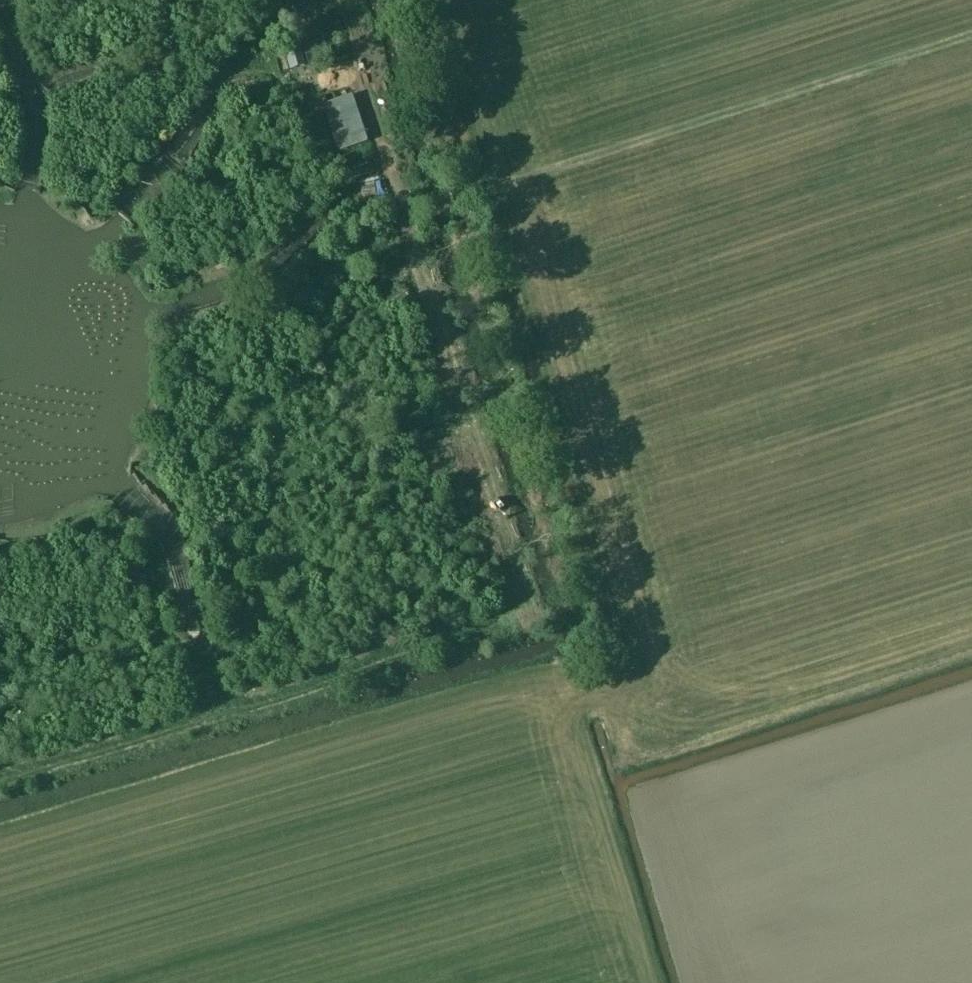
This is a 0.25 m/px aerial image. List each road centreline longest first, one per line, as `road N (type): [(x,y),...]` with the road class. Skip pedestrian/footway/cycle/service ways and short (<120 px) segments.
road 1 (track): [(0,783),(255,699),(470,640),(520,616),(480,457),(415,259),(412,209),(387,173),(338,0)]
road 2 (track): [(971,33),(412,209)]

